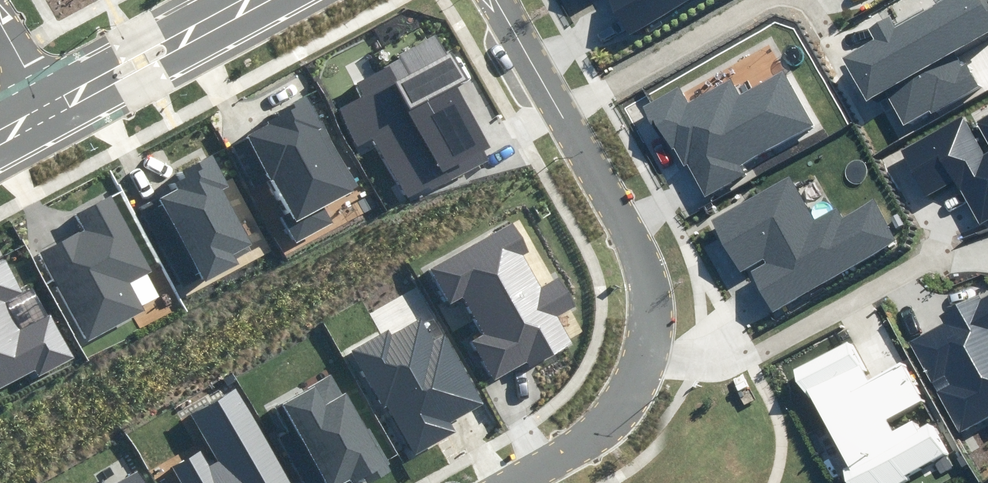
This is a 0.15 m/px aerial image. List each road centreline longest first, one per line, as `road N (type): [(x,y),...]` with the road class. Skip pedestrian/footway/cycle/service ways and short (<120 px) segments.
road 1 (residential): [(501,0),(631,232),(651,306),(636,383),(567,452),(514,482)]
road 2 (tertiary): [(262,0),(57,113)]

